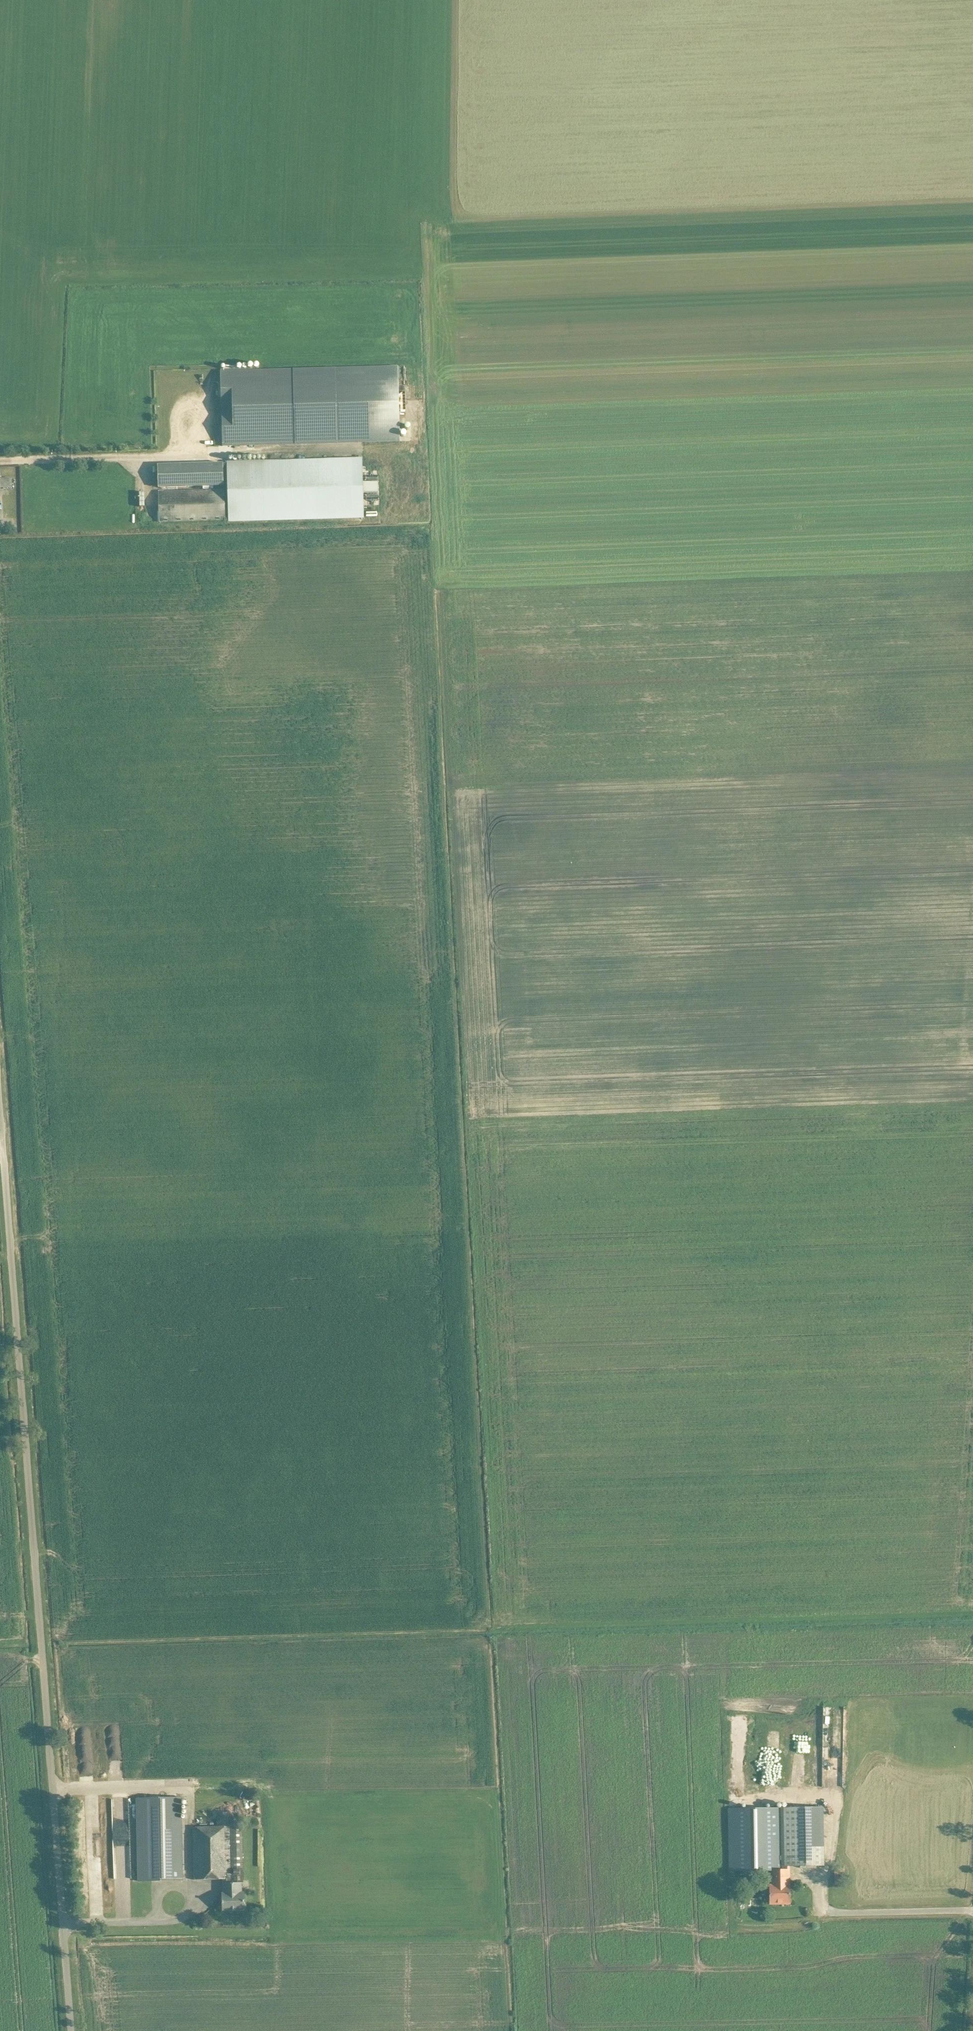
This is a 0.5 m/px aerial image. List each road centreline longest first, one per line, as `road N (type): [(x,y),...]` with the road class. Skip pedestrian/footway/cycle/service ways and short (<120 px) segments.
road 1 (unclassified): [(67,2030),(0,1204)]

